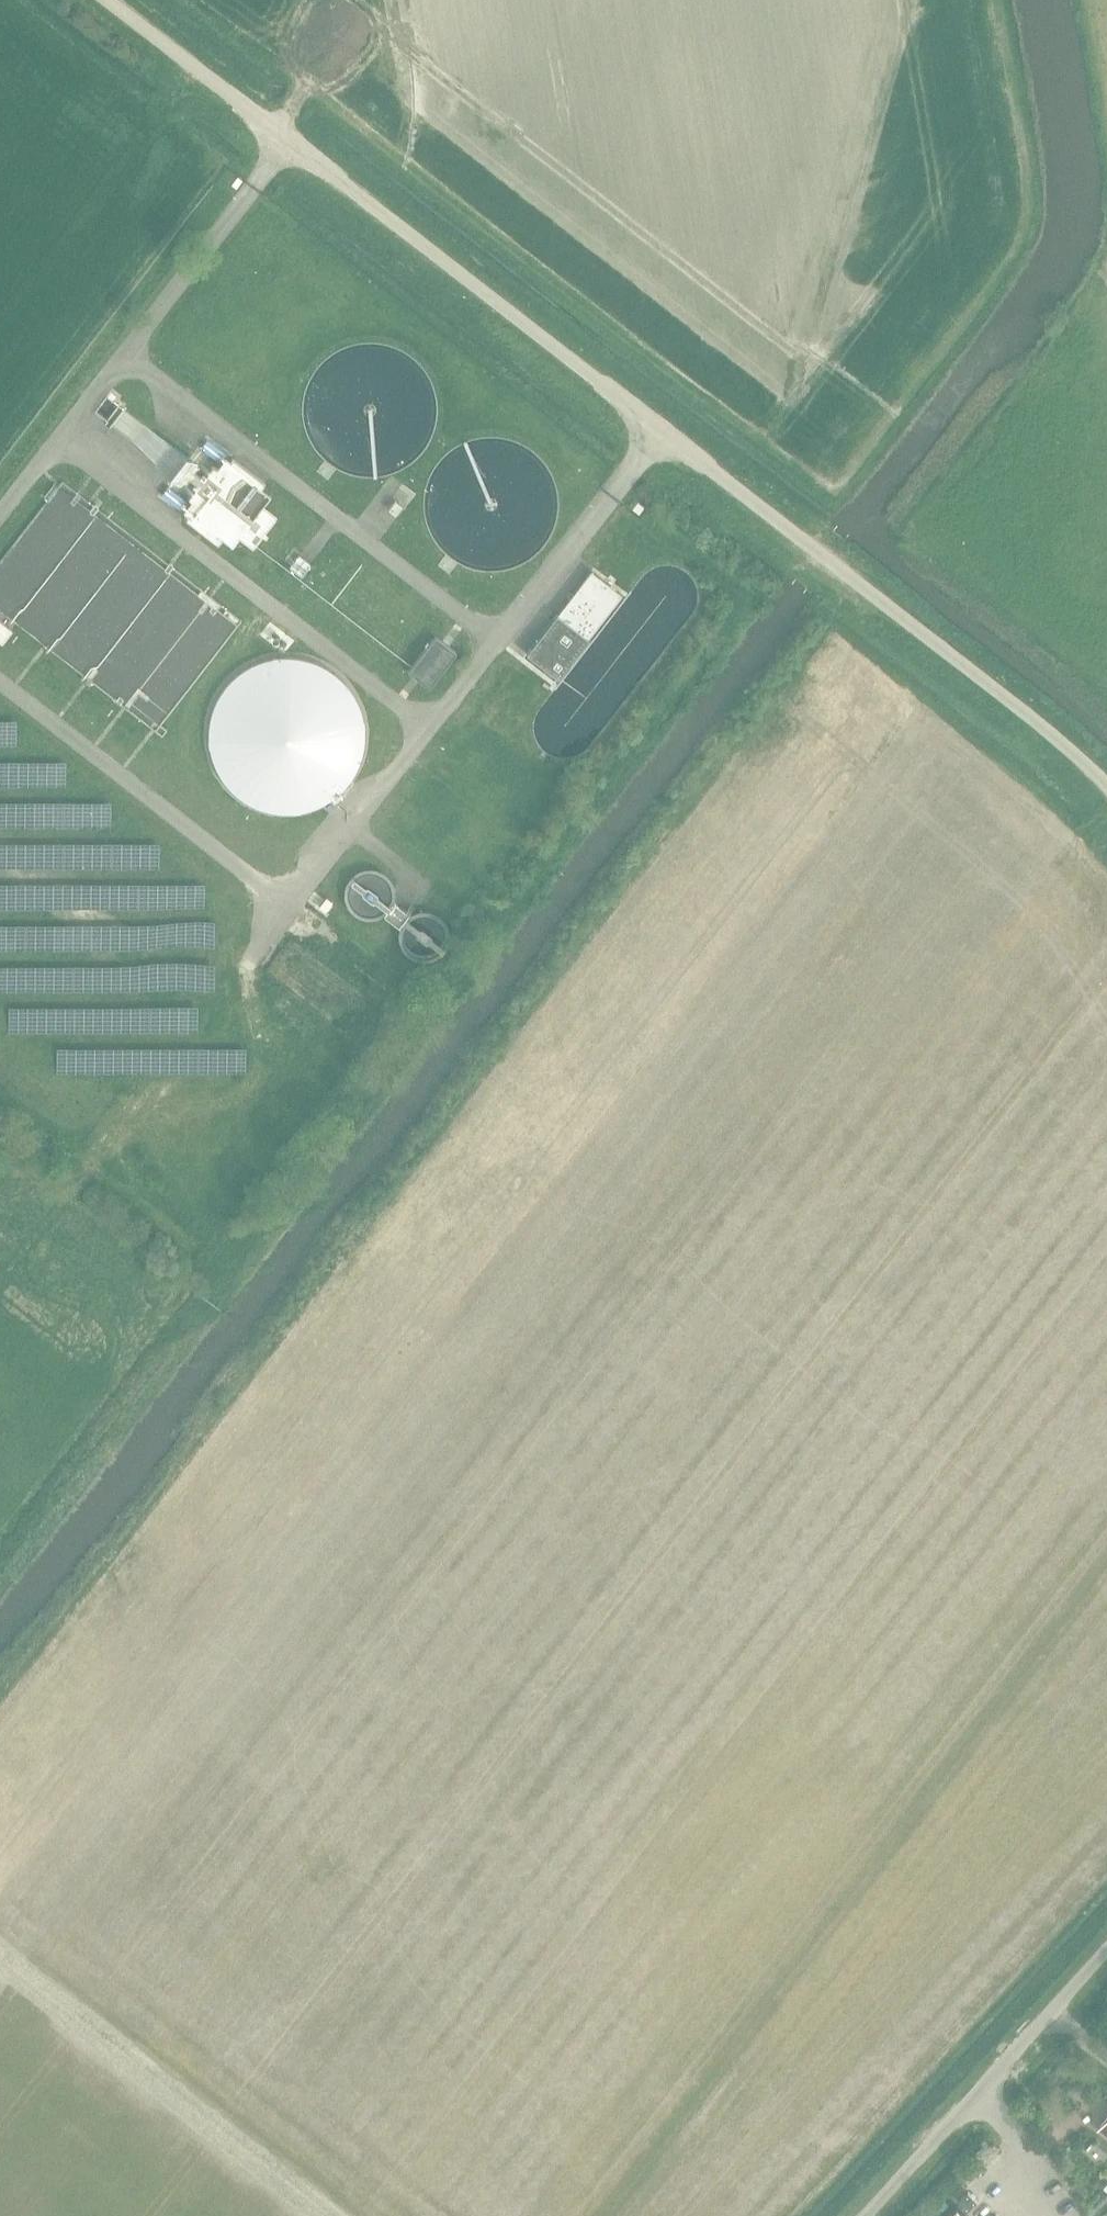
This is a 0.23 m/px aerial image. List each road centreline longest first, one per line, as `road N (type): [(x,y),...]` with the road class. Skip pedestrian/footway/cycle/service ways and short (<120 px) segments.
road 1 (unclassified): [(664,434),(106,0)]
road 2 (unclassified): [(1106,785),(888,600),(664,434)]
road 3 (unclassified): [(862,2215),(1106,1948)]

